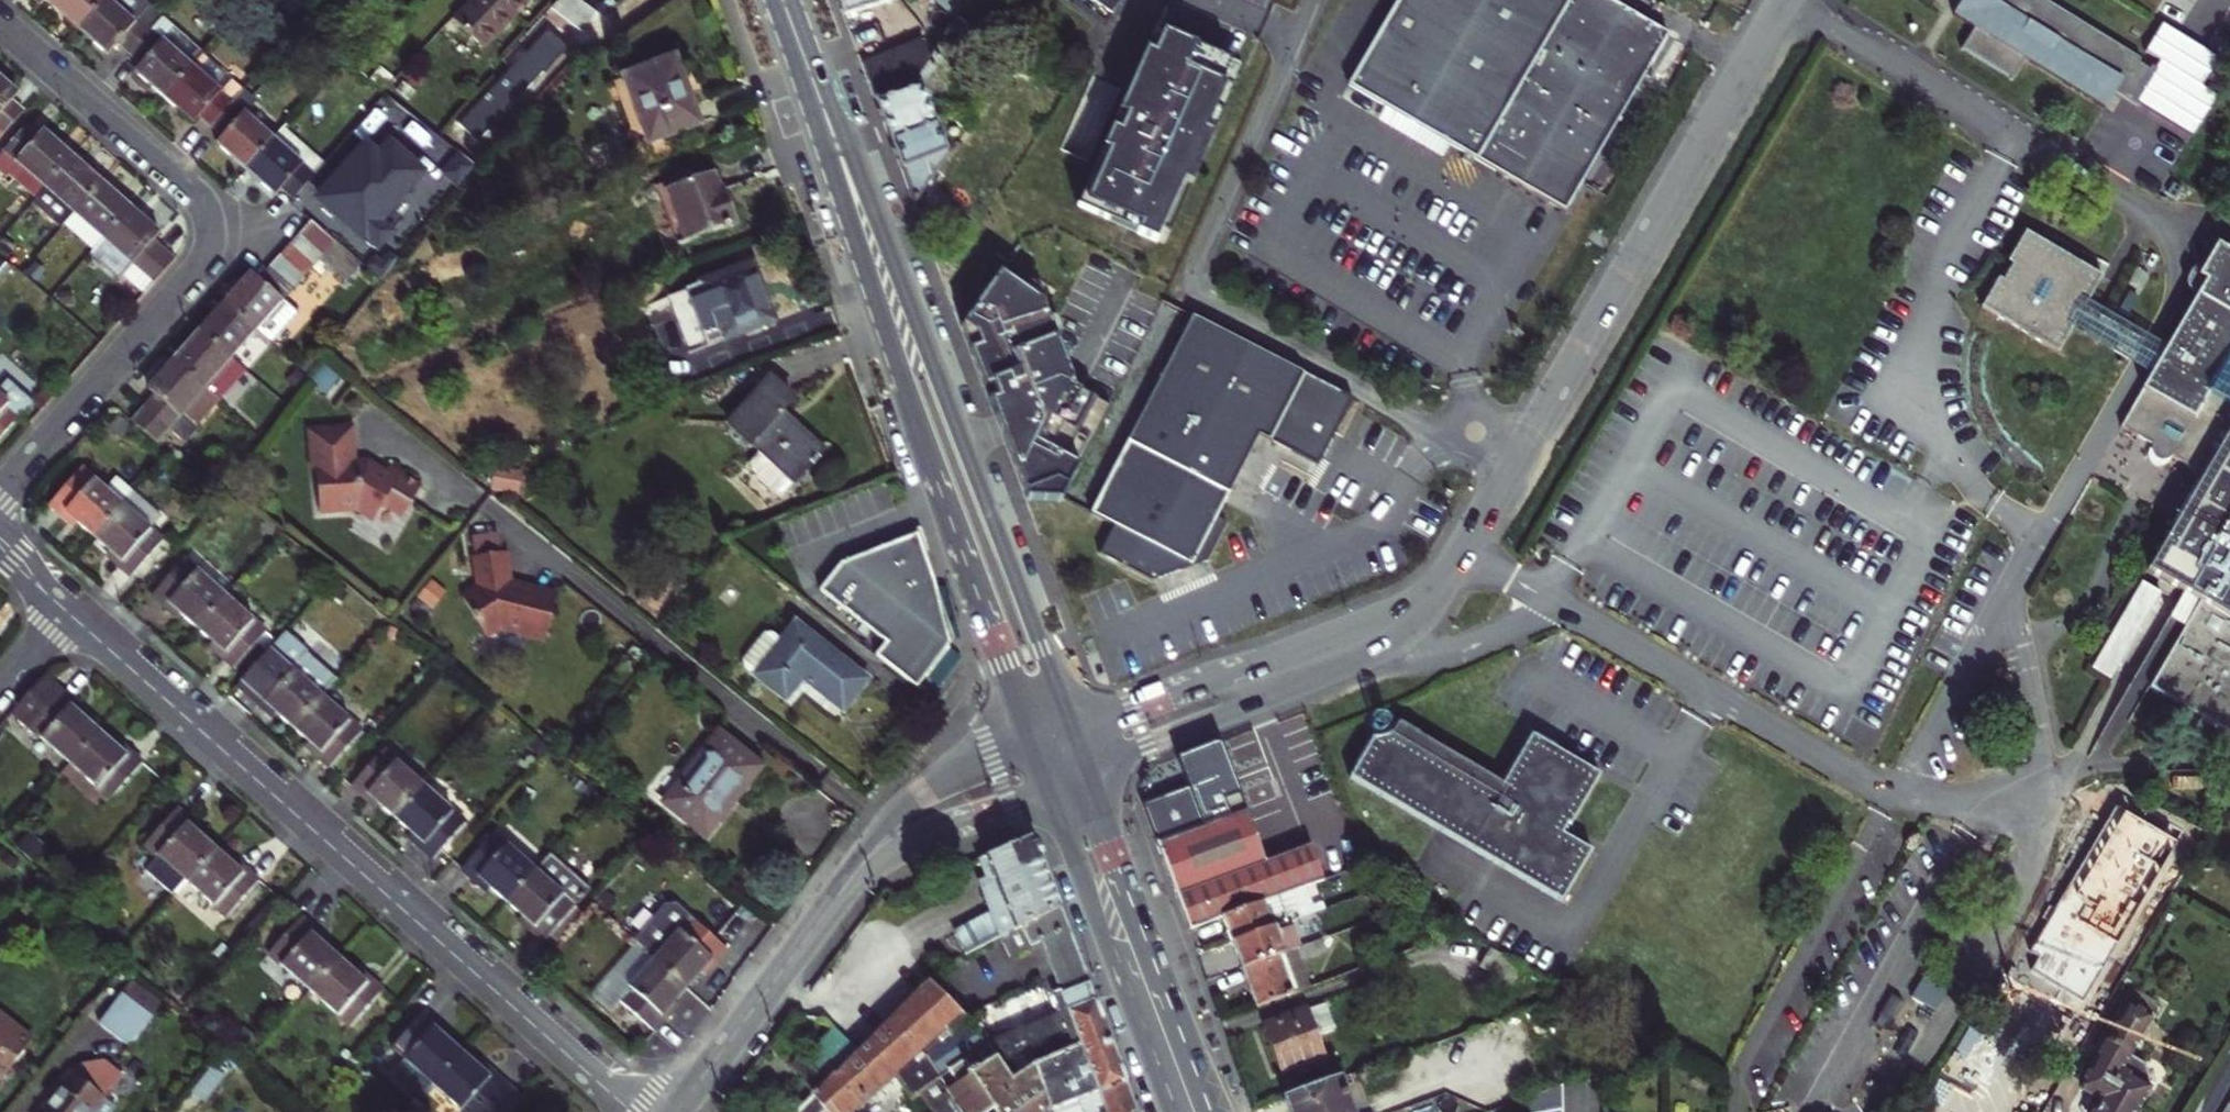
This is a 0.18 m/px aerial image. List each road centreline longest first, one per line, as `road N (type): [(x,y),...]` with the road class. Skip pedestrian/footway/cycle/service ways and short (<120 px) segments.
road 1 (residential): [(73,610),(643,1111)]
road 2 (secondary): [(1073,731),(806,67)]
road 3 (secondary): [(806,67),(902,394),(1016,695)]
road 4 (residential): [(0,494),(196,276),(211,232),(193,193),(0,23)]
road 5 (unclassified): [(1311,0),(1188,287),(1455,433)]
road 6 (residential): [(1783,0),(1512,465)]
road 7 (secondary): [(1217,1111),(1088,773)]
road 8 (track): [(1025,602),(1188,287)]
road 9 (secondary): [(1051,793),(1174,1111)]
road 10 (residential): [(1088,773),(1390,636)]
road 11 (residential): [(1390,636),(1244,673),(1073,731)]
road 12 (tertiary): [(838,897),(676,1111)]
road 13 (tertiary): [(838,897),(904,843),(1051,793)]
road 14 (residential): [(1512,465),(1443,589),(1390,636)]
road 15 (tertiary): [(961,769),(888,823),(838,897)]

